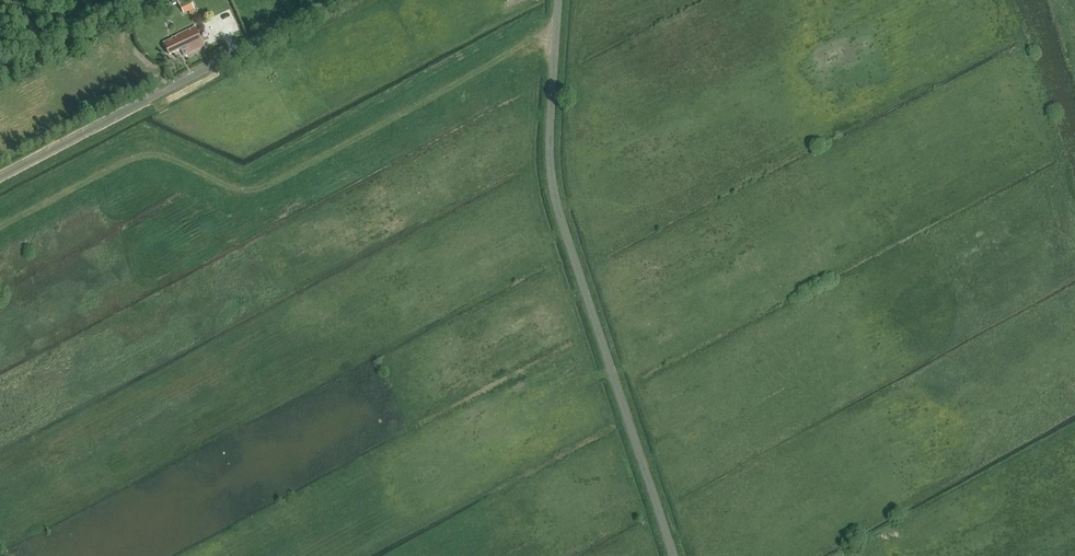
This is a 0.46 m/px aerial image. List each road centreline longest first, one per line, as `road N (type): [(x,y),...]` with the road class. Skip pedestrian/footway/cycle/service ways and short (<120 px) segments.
road 1 (unclassified): [(673,555),(558,210),(549,146),(558,0)]
road 2 (unclassified): [(337,0),(0,176)]

